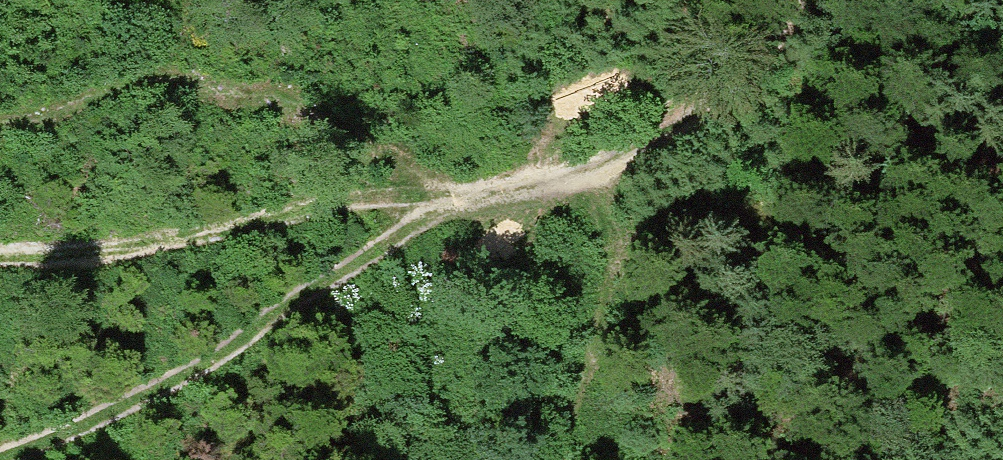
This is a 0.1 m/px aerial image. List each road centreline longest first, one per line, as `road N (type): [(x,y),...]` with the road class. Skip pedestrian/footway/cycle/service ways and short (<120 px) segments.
road 1 (track): [(454,204),(426,230),(346,263),(214,358),(114,412),(0,455)]
road 2 (track): [(454,204),(410,198),(161,241),(0,252)]
road 3 (track): [(792,0),(772,43),(694,111),(584,165),(454,204)]
road 4 (track): [(558,459),(597,359),(607,290),(607,236),(584,165)]

